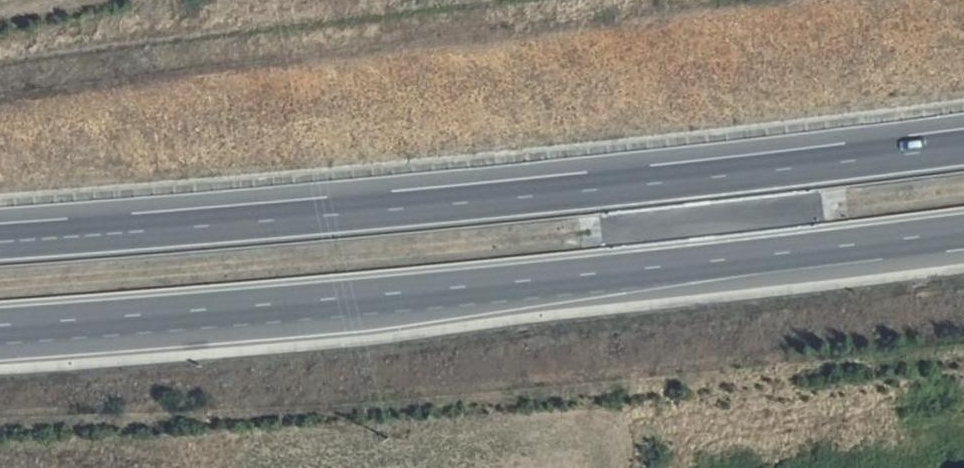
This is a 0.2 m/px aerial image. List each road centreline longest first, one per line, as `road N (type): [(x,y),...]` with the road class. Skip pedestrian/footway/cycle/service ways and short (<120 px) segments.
road 1 (motorway): [(963,143),(482,200),(0,242)]
road 2 (motorway): [(0,328),(963,233)]

